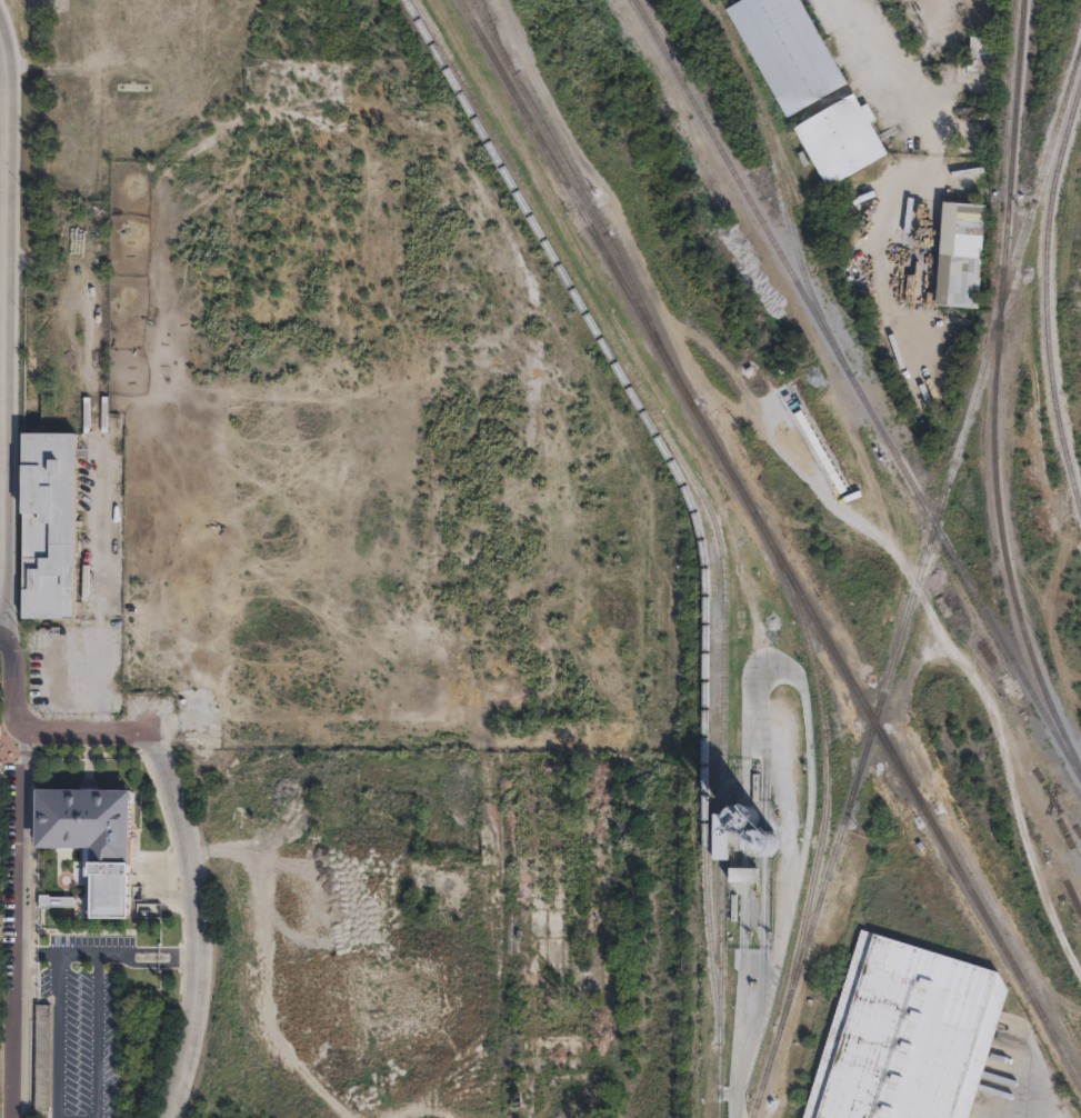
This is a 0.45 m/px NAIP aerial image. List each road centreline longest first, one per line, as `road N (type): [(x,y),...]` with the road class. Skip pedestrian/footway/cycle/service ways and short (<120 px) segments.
road 1 (residential): [(0,539),(0,33)]
road 2 (residential): [(13,1117),(26,731),(16,711),(14,653),(0,634)]
road 3 (residential): [(171,1117),(198,1022),(196,856),(158,745),(132,733)]

